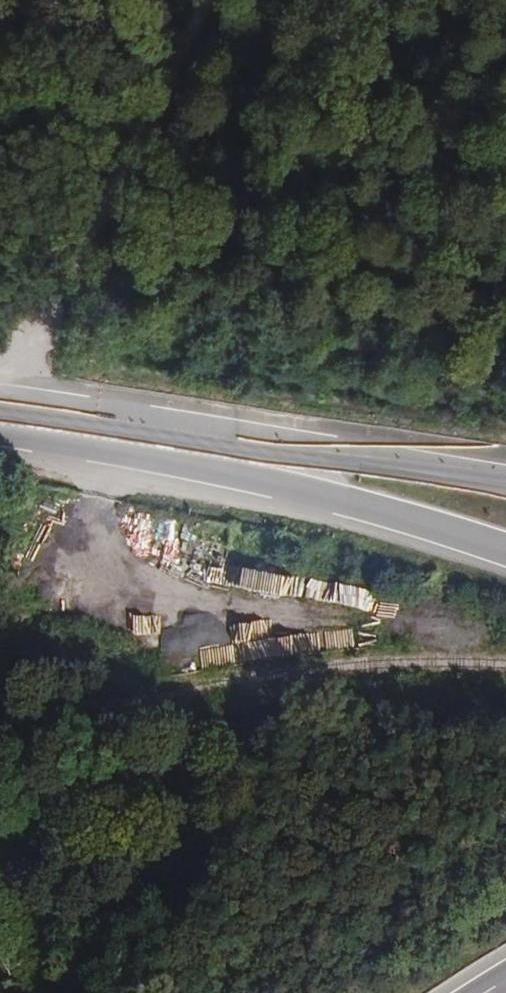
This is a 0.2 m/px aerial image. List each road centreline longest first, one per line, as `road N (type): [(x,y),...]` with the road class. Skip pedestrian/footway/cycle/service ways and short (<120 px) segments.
road 1 (trunk): [(0,436),(299,491),(505,550)]
road 2 (trunk): [(505,476),(0,396)]
road 3 (track): [(207,0),(33,369)]

